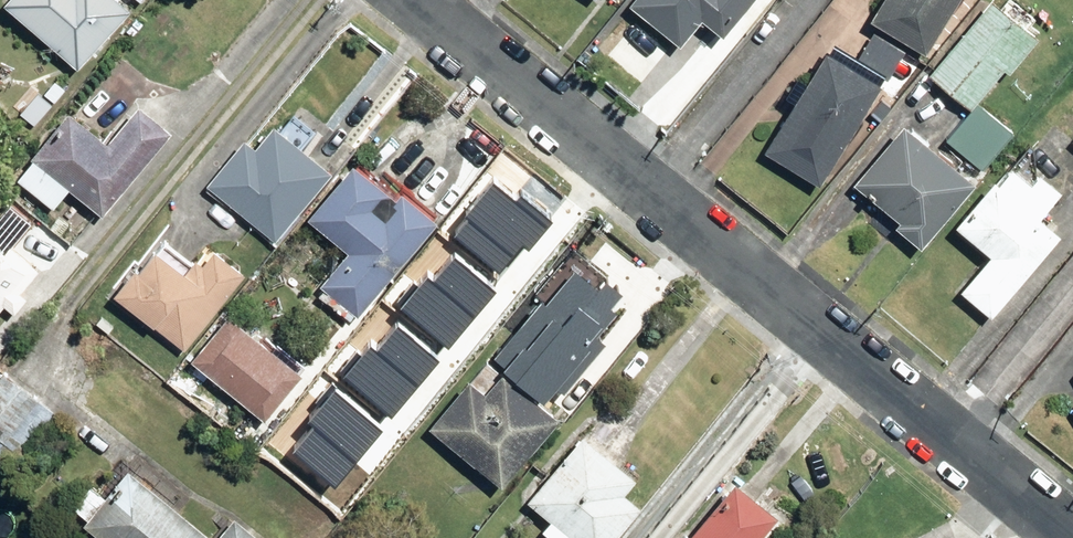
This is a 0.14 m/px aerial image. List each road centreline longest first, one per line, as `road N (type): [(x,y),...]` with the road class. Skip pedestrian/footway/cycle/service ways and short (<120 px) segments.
road 1 (residential): [(1072,532),(430,0)]

